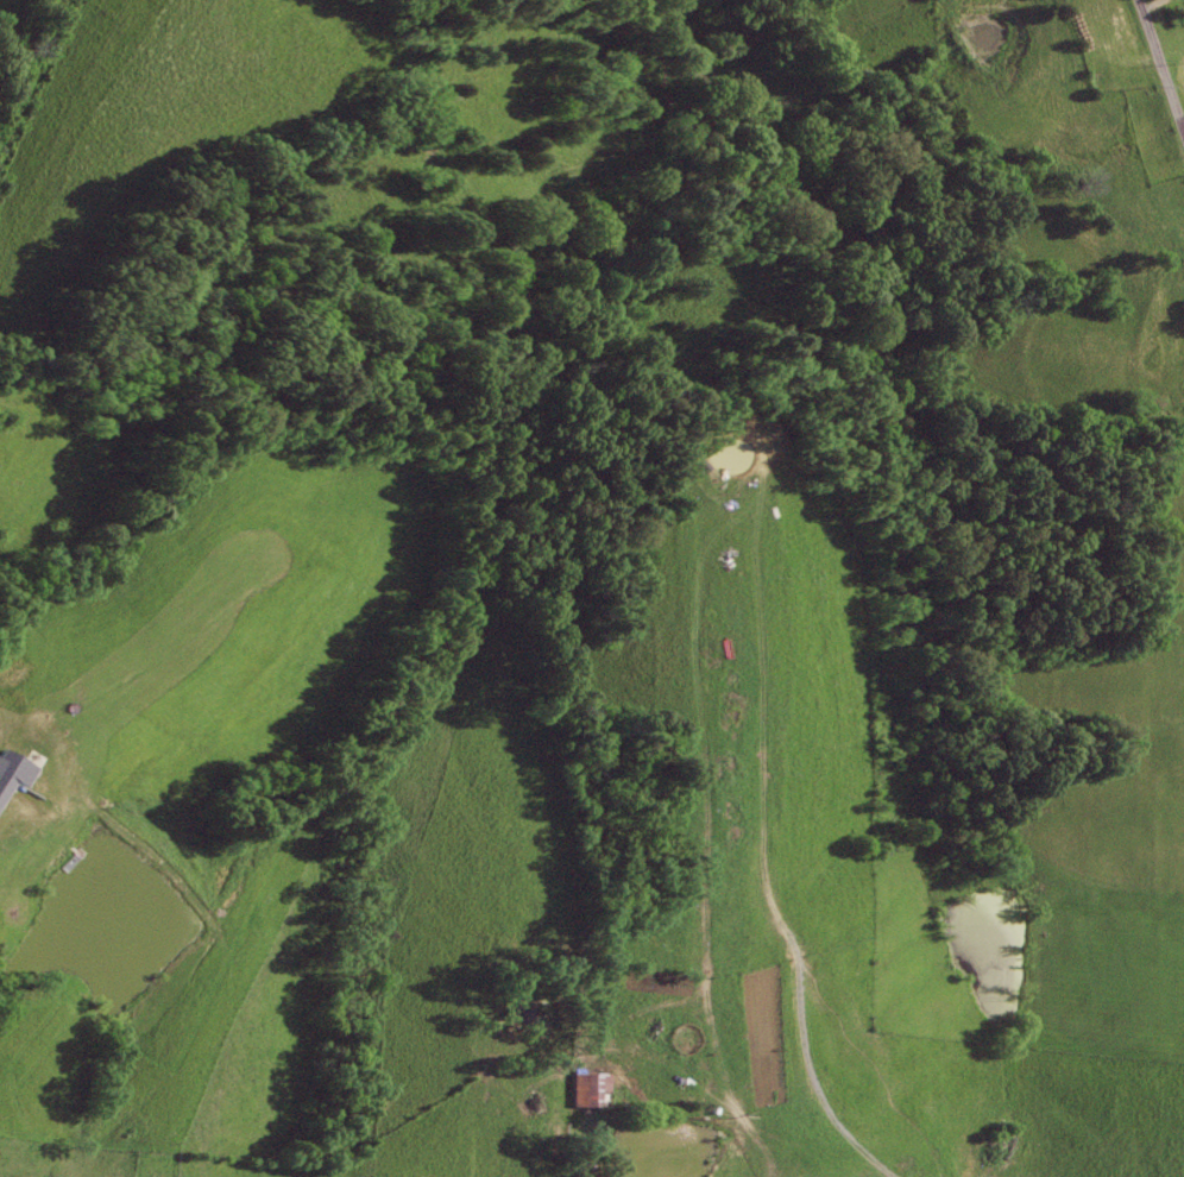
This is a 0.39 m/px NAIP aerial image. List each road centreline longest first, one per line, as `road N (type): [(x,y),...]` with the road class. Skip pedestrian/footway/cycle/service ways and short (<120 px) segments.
road 1 (residential): [(1183,137),(1137,0)]

